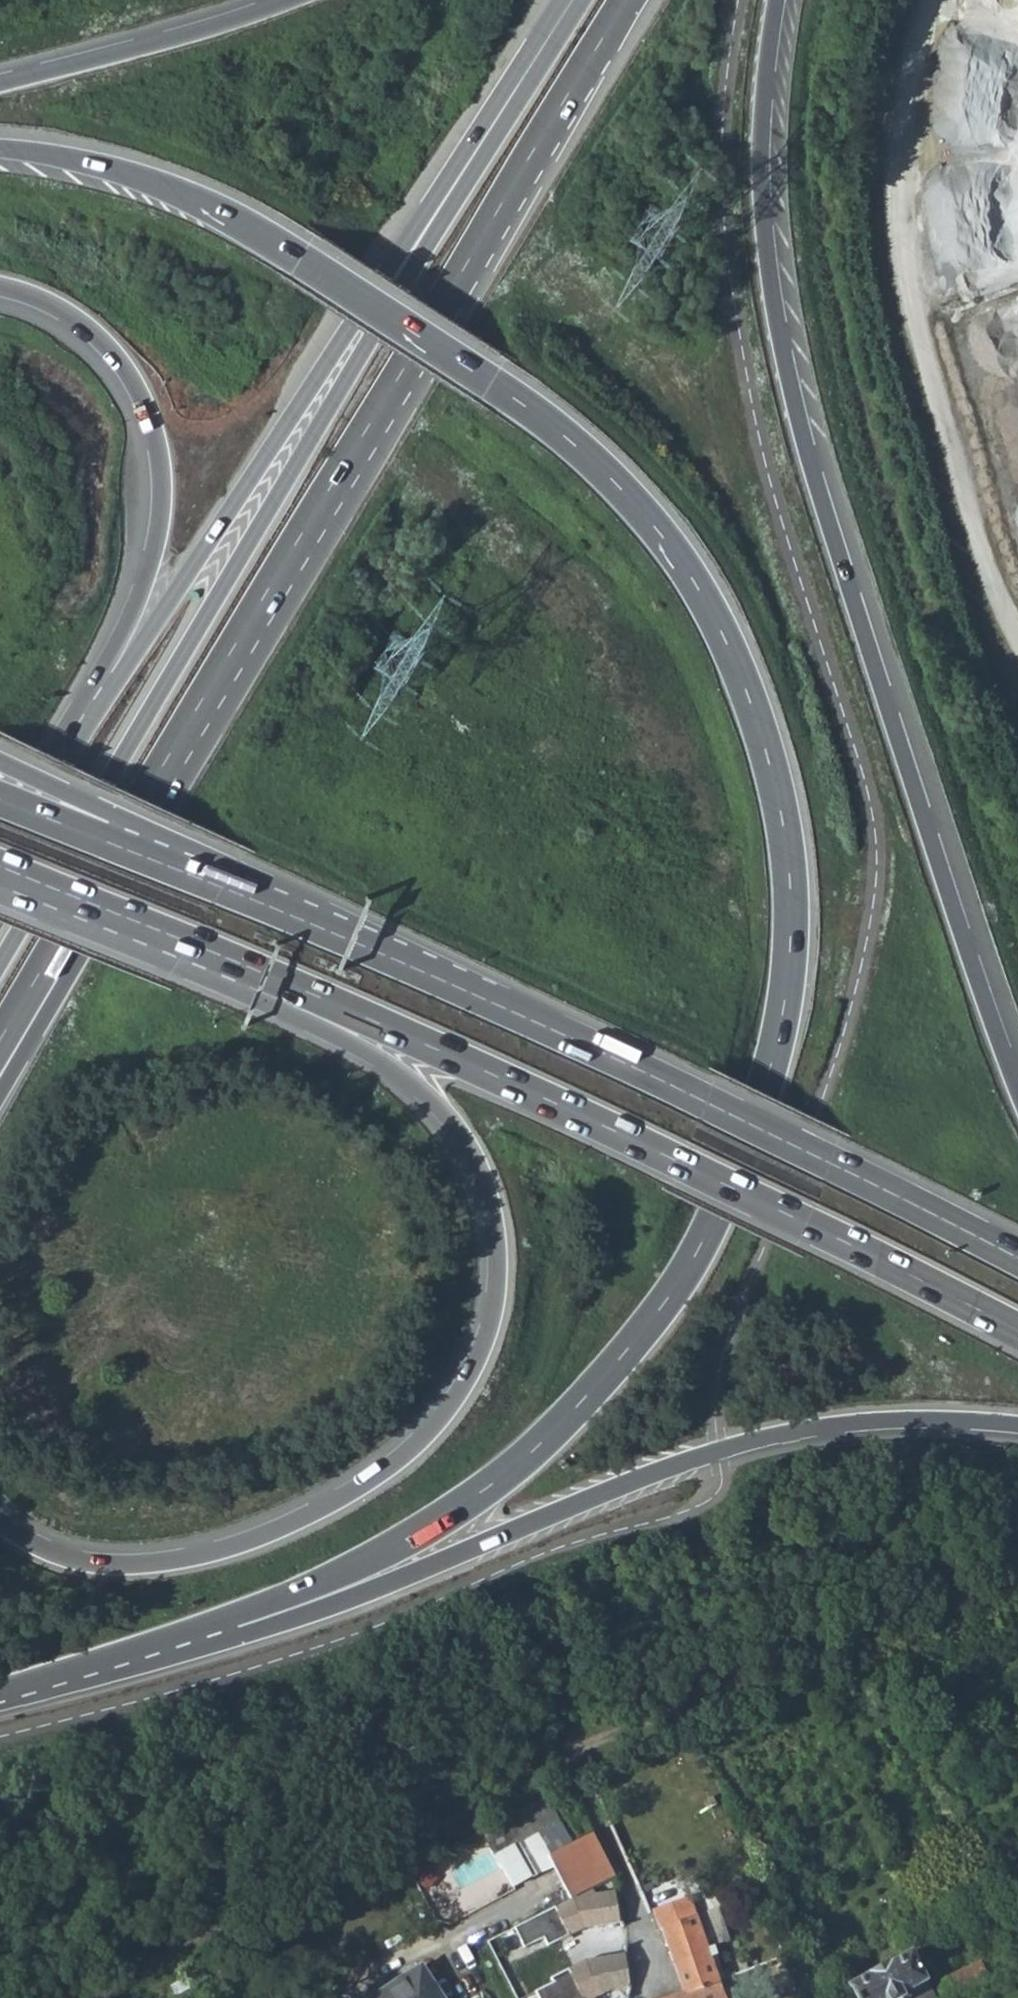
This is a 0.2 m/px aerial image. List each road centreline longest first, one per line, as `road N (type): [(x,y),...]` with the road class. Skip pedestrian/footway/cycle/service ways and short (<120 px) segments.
road 1 (trunk): [(195,1632),(387,1552),(480,1493),(583,1403),(657,1316),(717,1212),(771,1076),(792,950),(782,810),(762,738),(706,600),(644,517),(550,428),(230,216),(103,167),(0,148)]
road 2 (trunk): [(1017,1084),(811,468),(786,360),(761,216),(766,76),(778,0)]
road 3 (trunk): [(577,0),(0,964)]
road 4 (trunk): [(243,964),(266,1005),(385,1063),(470,1159),(495,1224),(499,1281),(473,1373),(442,1419),(390,1467),(260,1541),(179,1563),(102,1568),(45,1551),(0,1523)]
road 5 (trunk): [(1017,1259),(497,1005),(120,845)]
road 6 (trunk): [(146,795),(627,0)]
road 7 (trunk): [(195,1632),(243,1636),(764,1439),(915,1420),(1017,1427)]
road 8 (trunk): [(243,964),(683,1163),(1017,1331)]
road 9 (trunk): [(568,0),(110,690)]
road 10 (track): [(932,0),(898,124),(906,207),(973,526),(1017,637)]
road 11 (trunk): [(0,286),(43,298),(97,337),(133,386),(152,433),(158,489),(150,548),(111,656),(110,690)]
road 12 (trunk): [(0,1098),(148,842),(146,795)]
road 13 (trunk): [(287,0),(0,83)]
road 14 (trunk): [(0,1040),(146,795)]
road 15 (trunk): [(0,866),(243,964)]
road 16 (residential): [(643,1997),(651,1982),(631,1891),(570,1756)]
road 17 (trunk): [(110,690),(0,876)]
road 18 (trunk): [(0,1694),(195,1632)]
road 19 (trunk): [(120,845),(83,800),(0,762)]
road 20 (trunk): [(120,845),(0,798)]

